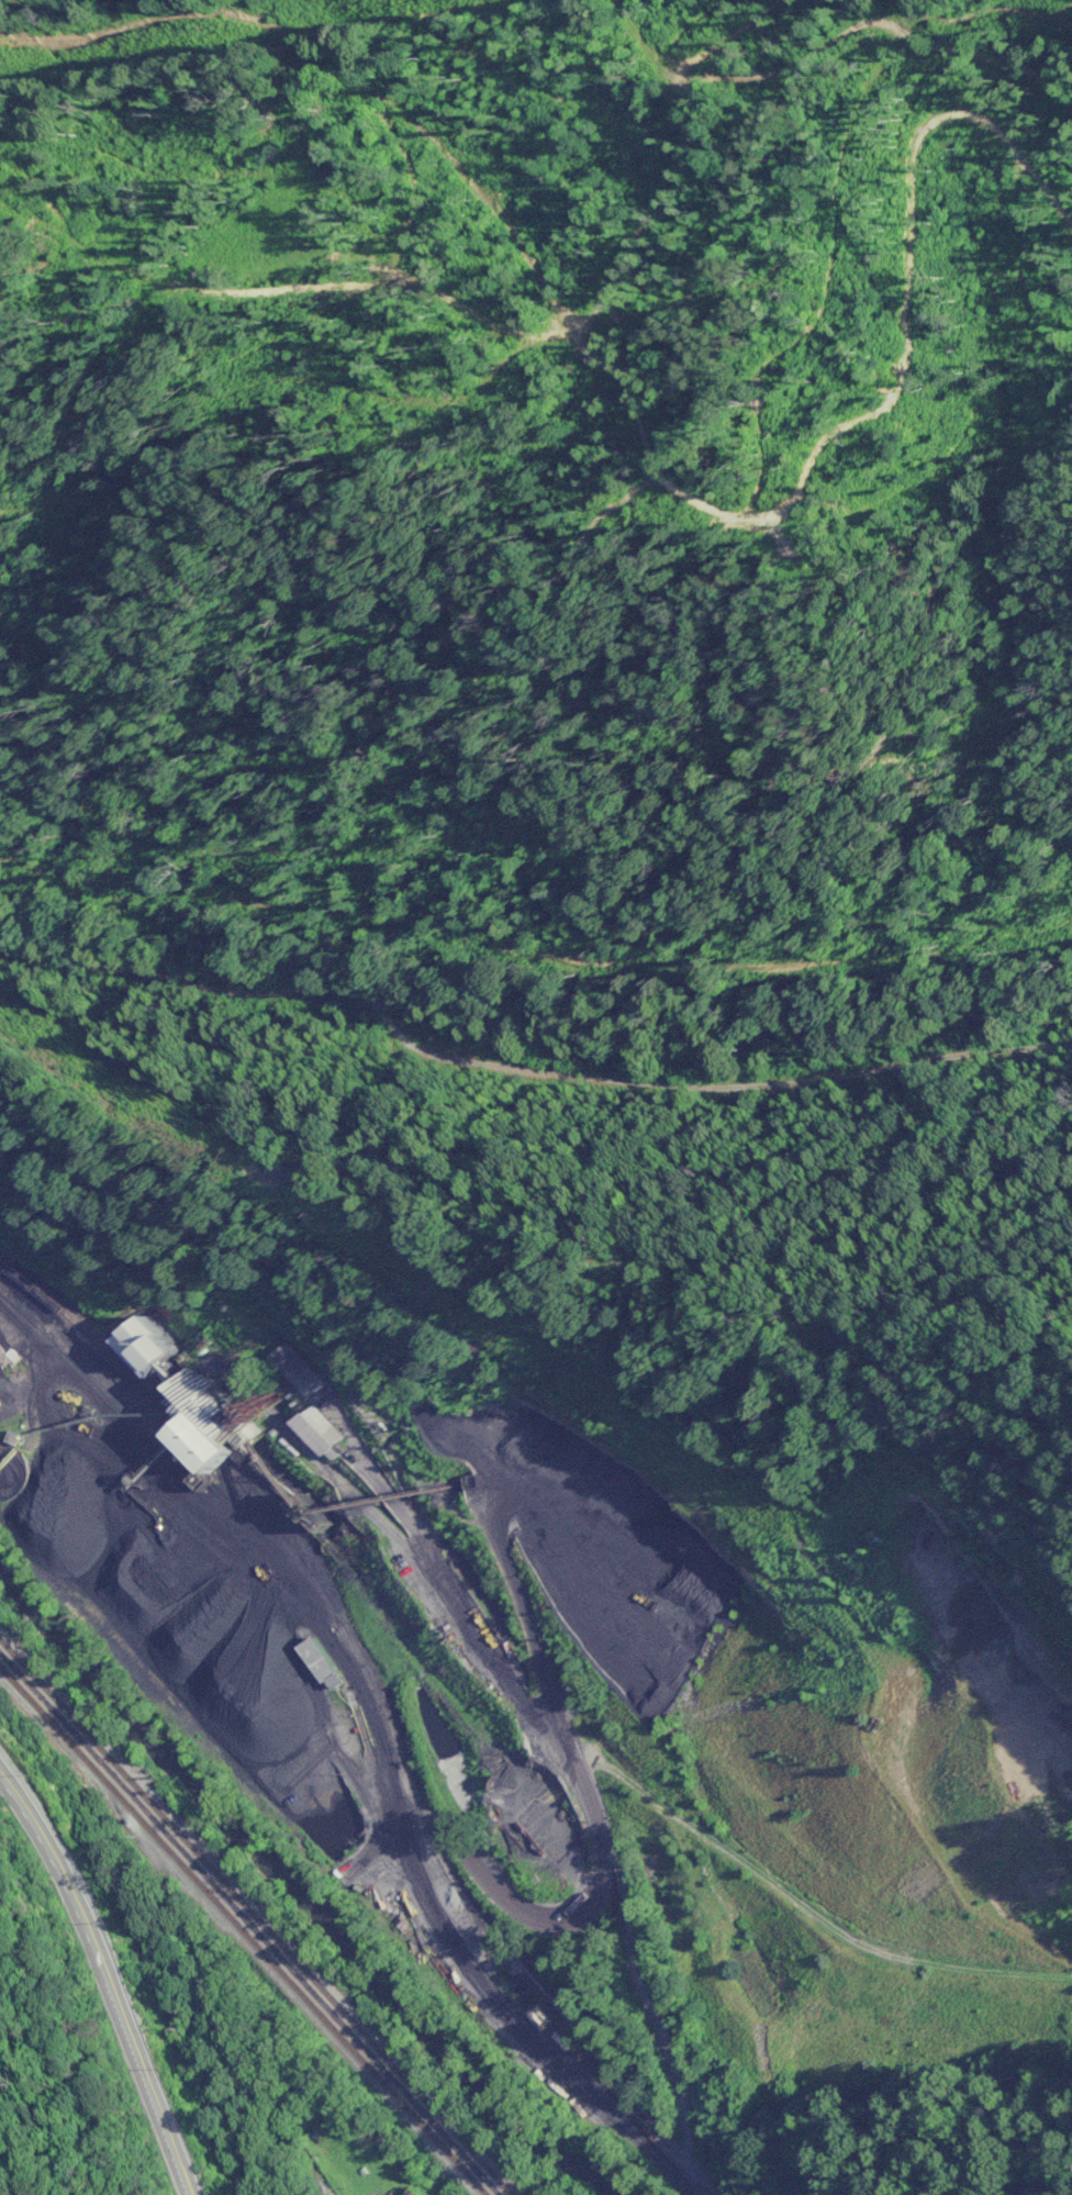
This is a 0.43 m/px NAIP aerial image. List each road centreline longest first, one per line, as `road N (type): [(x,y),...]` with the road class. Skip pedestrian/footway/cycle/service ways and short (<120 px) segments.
road 1 (residential): [(891,2194),(801,2075),(783,2034),(659,1904),(630,1797),(454,1568),(389,1533),(254,1373),(0,1200)]
road 2 (residential): [(0,920),(143,954),(818,995),(1071,982)]
road 3 (primary): [(189,2194),(66,1884),(0,1782)]

